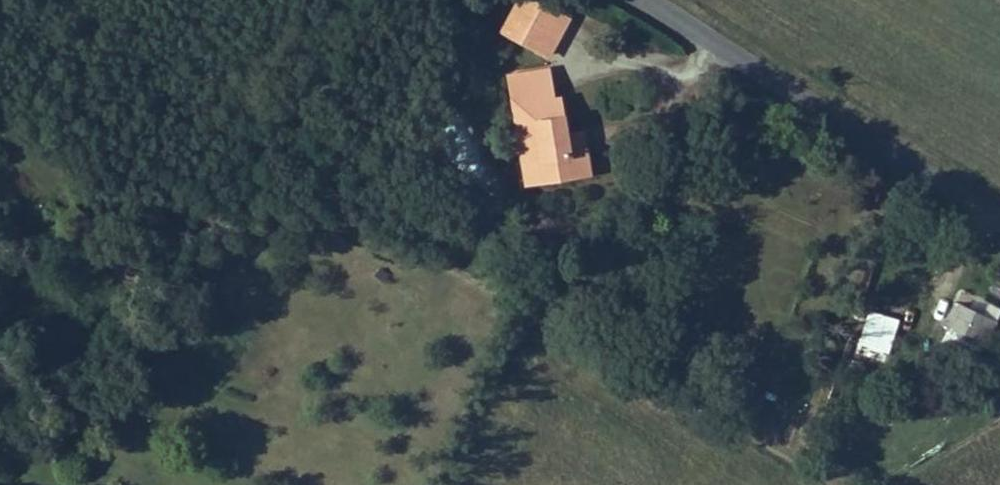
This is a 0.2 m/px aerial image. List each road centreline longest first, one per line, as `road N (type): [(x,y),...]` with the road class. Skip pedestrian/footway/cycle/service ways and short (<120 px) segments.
road 1 (unclassified): [(652,0),(999,213)]

